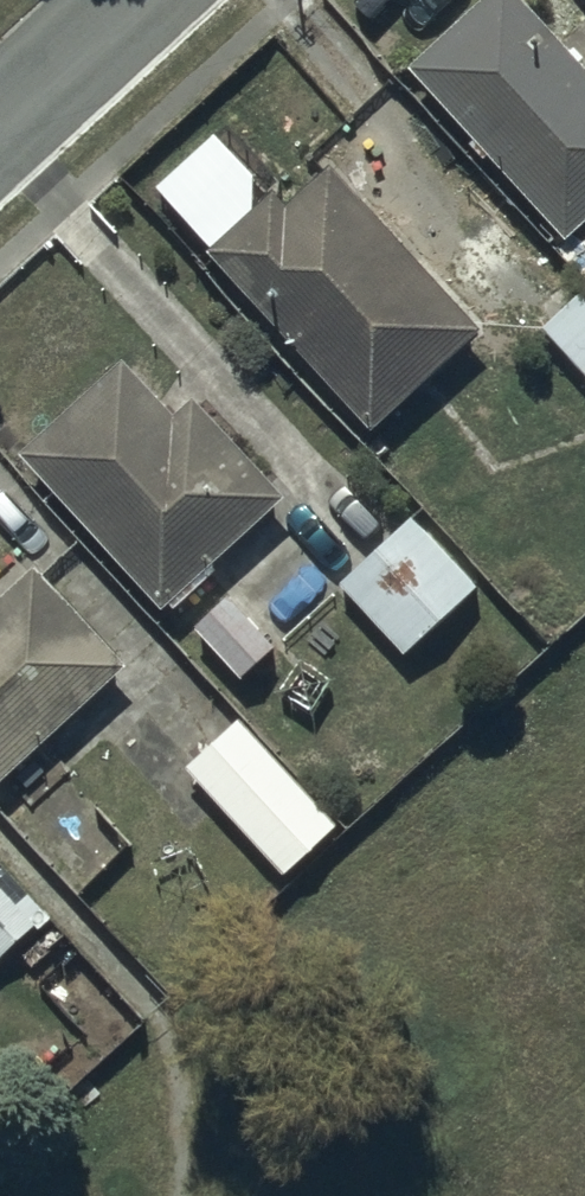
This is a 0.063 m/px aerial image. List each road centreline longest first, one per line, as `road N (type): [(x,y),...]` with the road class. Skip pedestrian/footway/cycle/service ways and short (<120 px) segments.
road 1 (residential): [(0,127),(138,0)]

